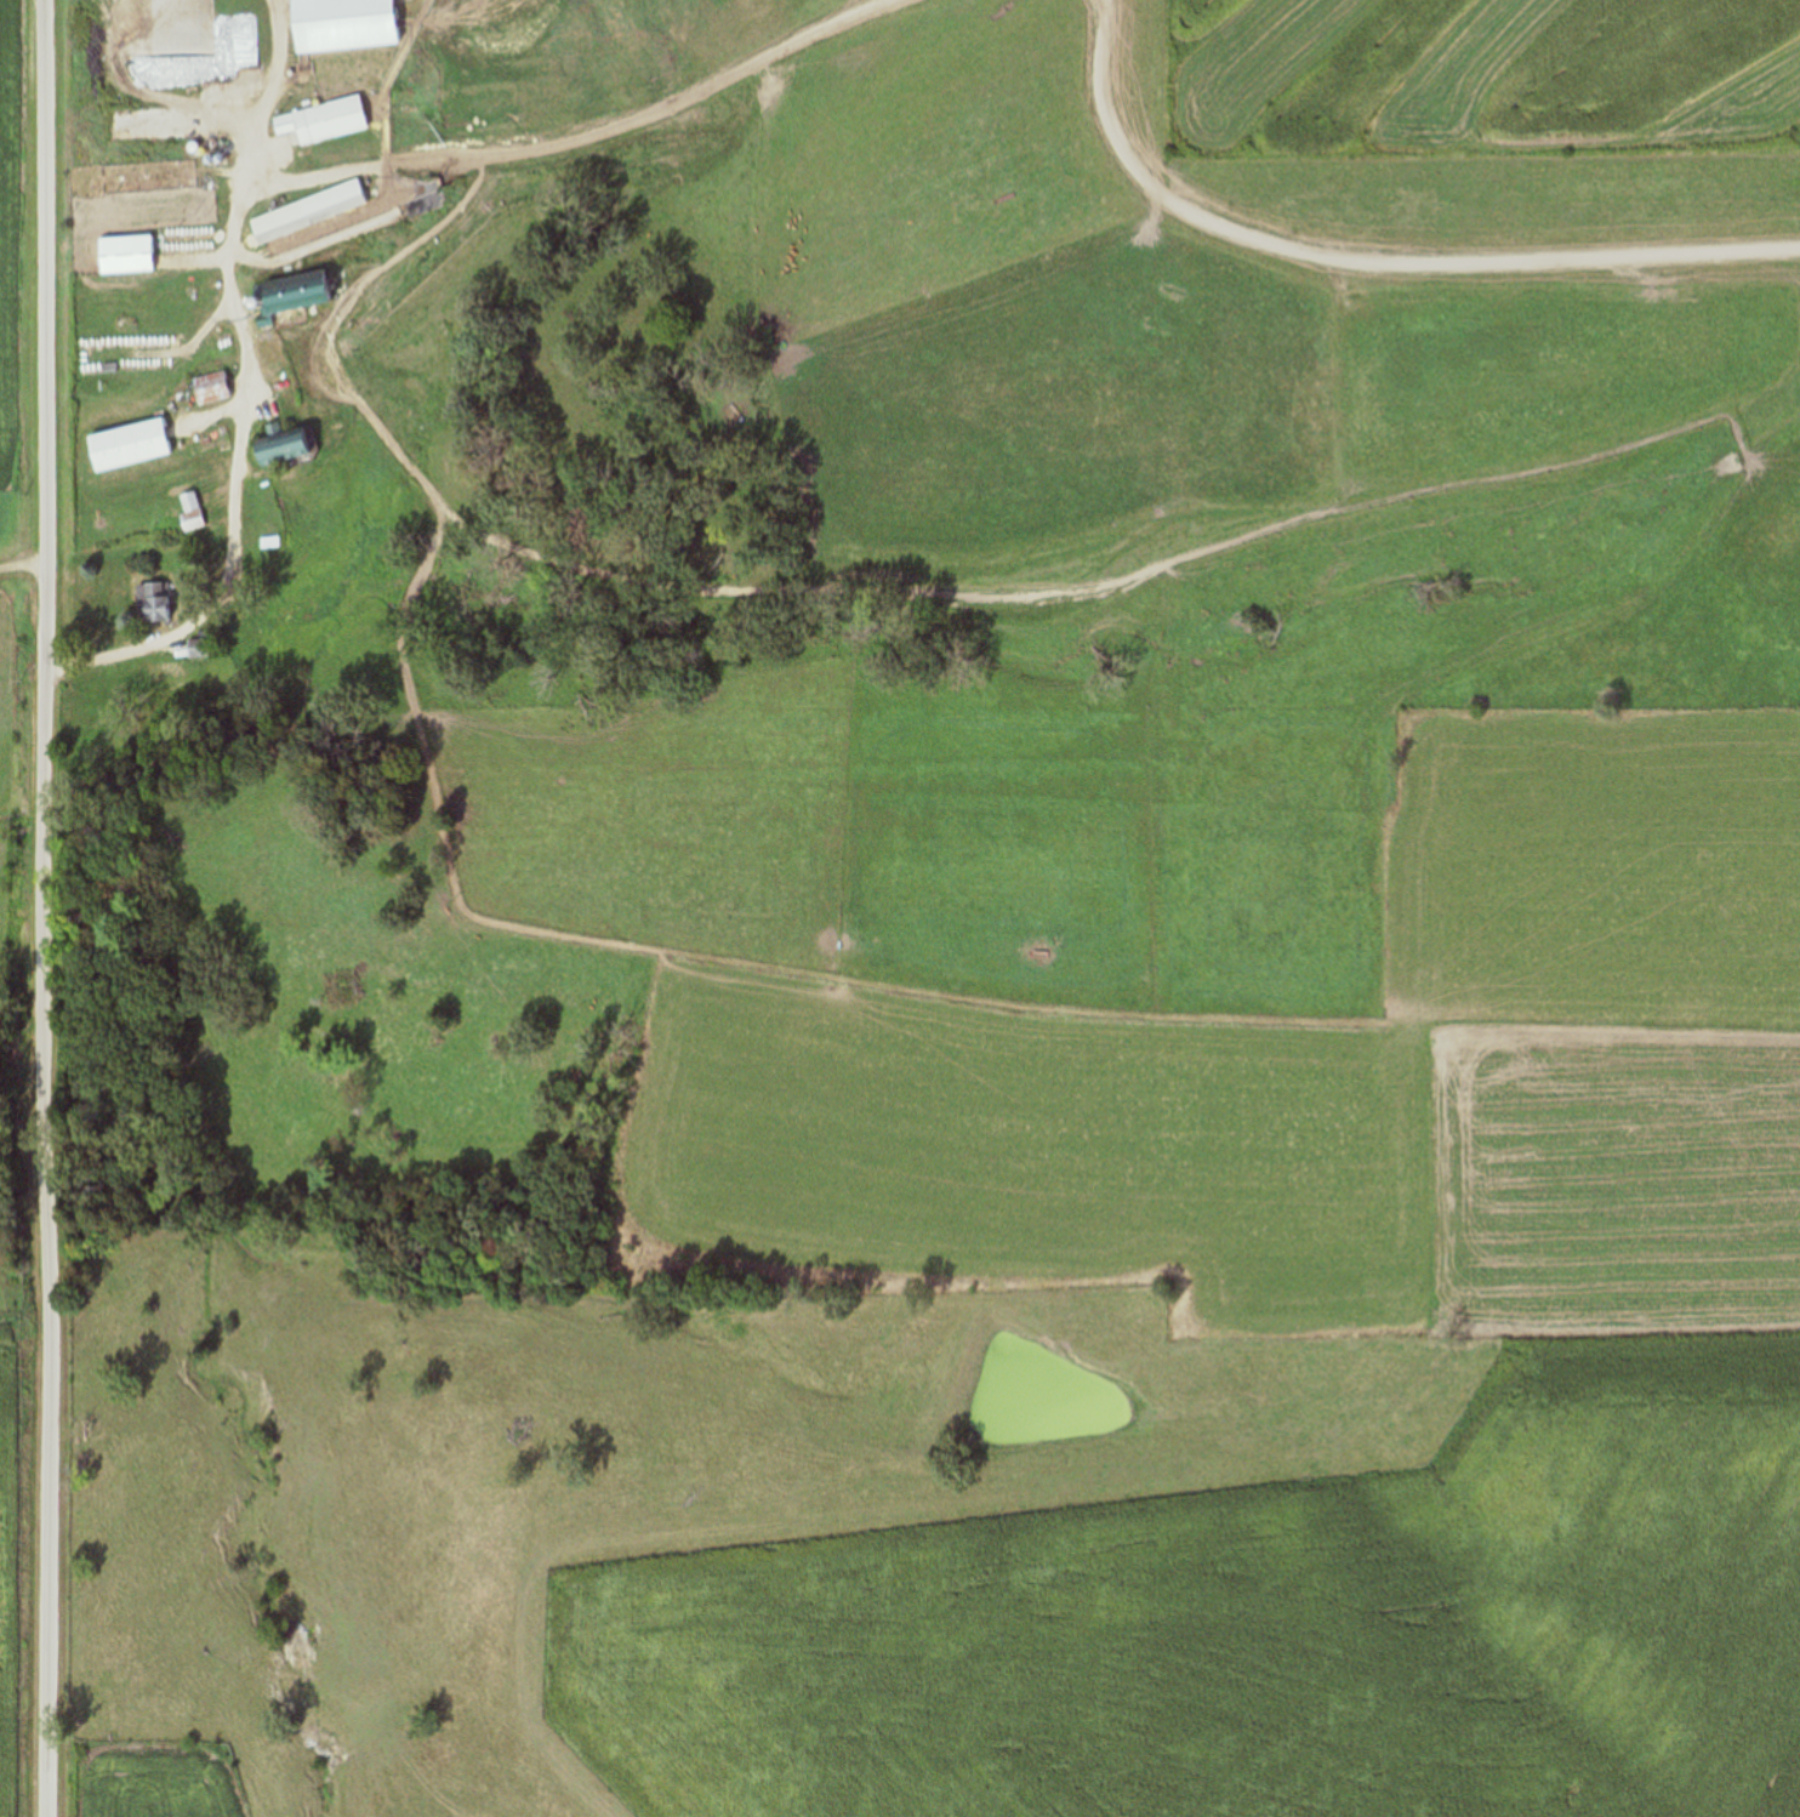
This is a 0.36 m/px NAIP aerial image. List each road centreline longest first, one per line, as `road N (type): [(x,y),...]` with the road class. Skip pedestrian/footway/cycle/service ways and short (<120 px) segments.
road 1 (residential): [(47,1816),(47,0)]

